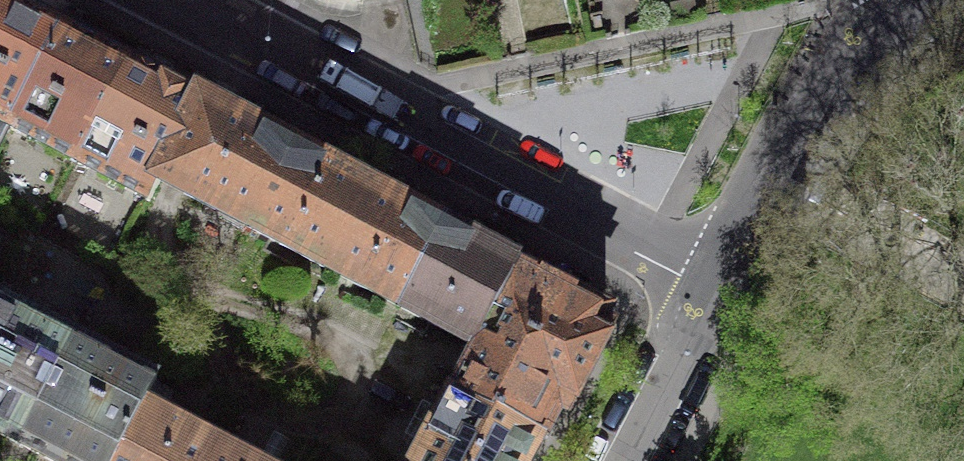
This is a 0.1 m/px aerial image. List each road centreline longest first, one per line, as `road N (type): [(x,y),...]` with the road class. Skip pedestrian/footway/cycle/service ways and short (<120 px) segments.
road 1 (residential): [(722,282),(181,0)]
road 2 (residential): [(936,10),(899,16),(865,34),(839,61),(722,282)]
road 3 (residential): [(722,282),(628,460)]

